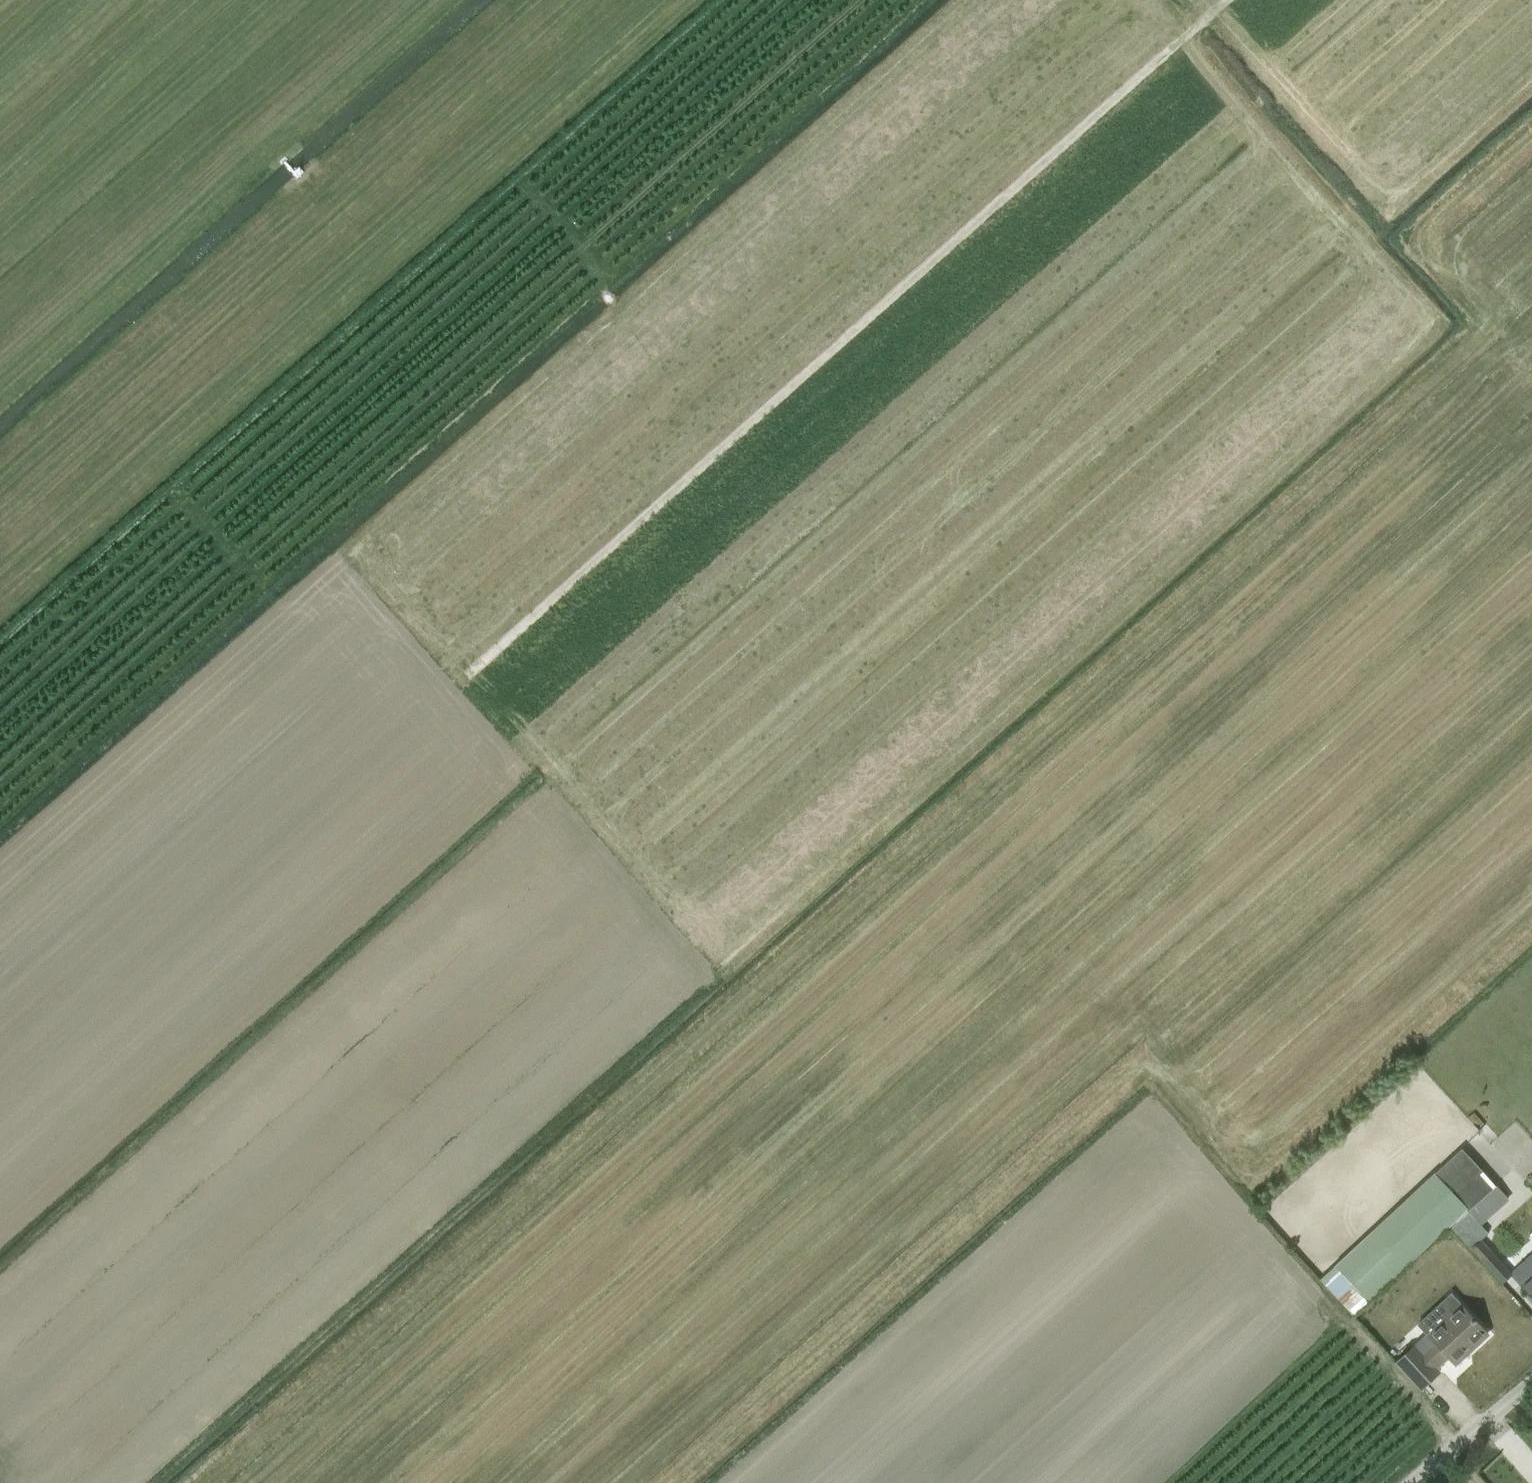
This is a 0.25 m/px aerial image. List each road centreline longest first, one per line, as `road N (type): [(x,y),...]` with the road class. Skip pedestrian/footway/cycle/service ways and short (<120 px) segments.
road 1 (track): [(1230,0),(470,674)]
road 2 (unclassified): [(1531,1382),(1419,1482)]

